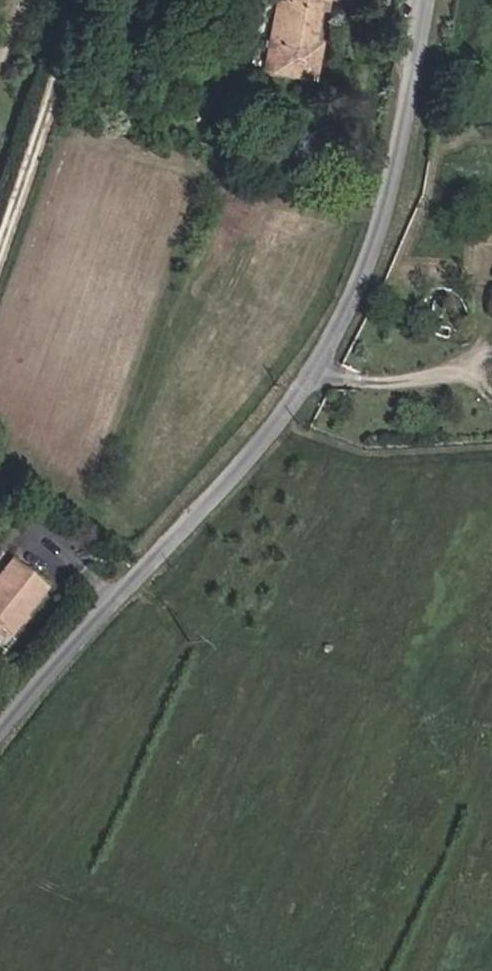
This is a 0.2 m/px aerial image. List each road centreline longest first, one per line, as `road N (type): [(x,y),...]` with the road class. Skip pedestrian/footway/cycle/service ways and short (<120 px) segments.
road 1 (residential): [(431,0),(414,195),(338,386),(0,724)]

